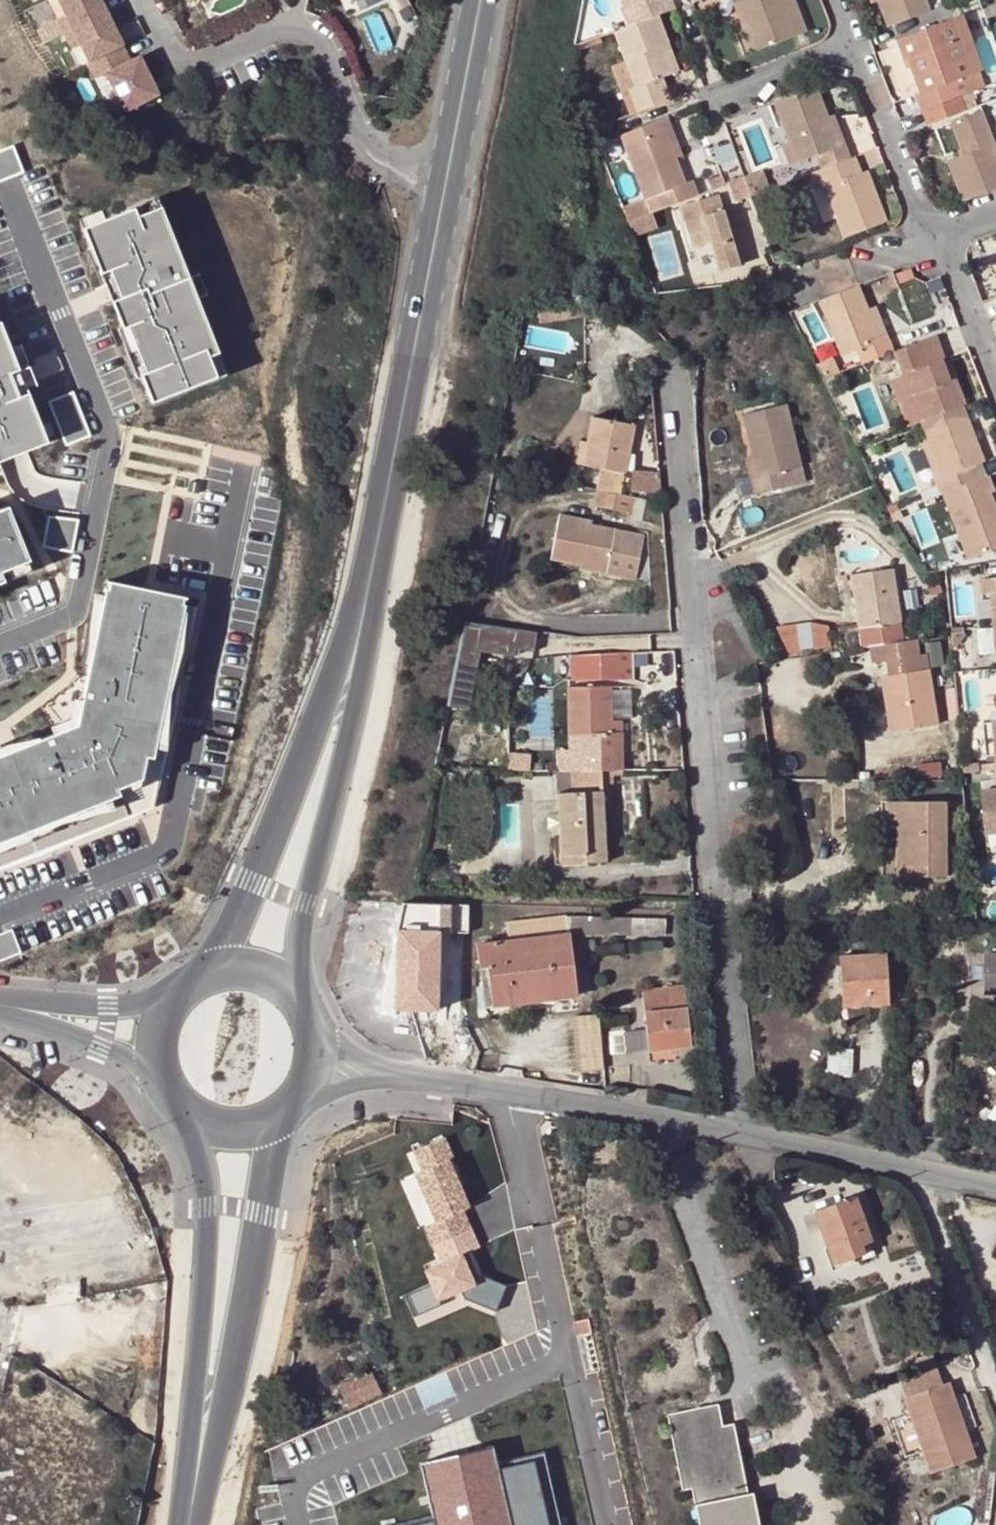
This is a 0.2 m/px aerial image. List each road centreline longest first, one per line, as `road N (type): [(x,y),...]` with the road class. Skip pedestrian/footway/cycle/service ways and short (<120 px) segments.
road 1 (residential): [(666,377),(742,1130)]
road 2 (residential): [(242,463),(168,835),(156,849),(0,913)]
road 3 (residential): [(0,647),(66,623),(80,608),(111,440),(11,191)]
road 4 (primary): [(443,188),(352,662)]
road 5 (residential): [(143,0),(164,42),(194,63),(277,29),(316,34),(374,159),(443,188)]
road 6 (residential): [(742,1130),(401,1077)]
road 7 (primary): [(307,1003),(310,903),(352,662)]
road 8 (primary): [(352,662),(219,969)]
road 9 (residential): [(995,1185),(742,1130)]
road 10 (residential): [(836,0),(922,239)]
road 11 (primary): [(217,1354),(289,1112)]
road 12 (primary): [(202,1120),(217,1354)]
road 13 (primary): [(480,0),(443,188)]
road 14 (primary): [(217,1354),(187,1524)]
road 15 (residential): [(15,1009),(165,1080)]
road 16 (residential): [(922,239),(955,272),(995,377)]
road 17 (residential): [(173,1000),(15,1009)]
road 18 (residential): [(796,283),(922,239)]

